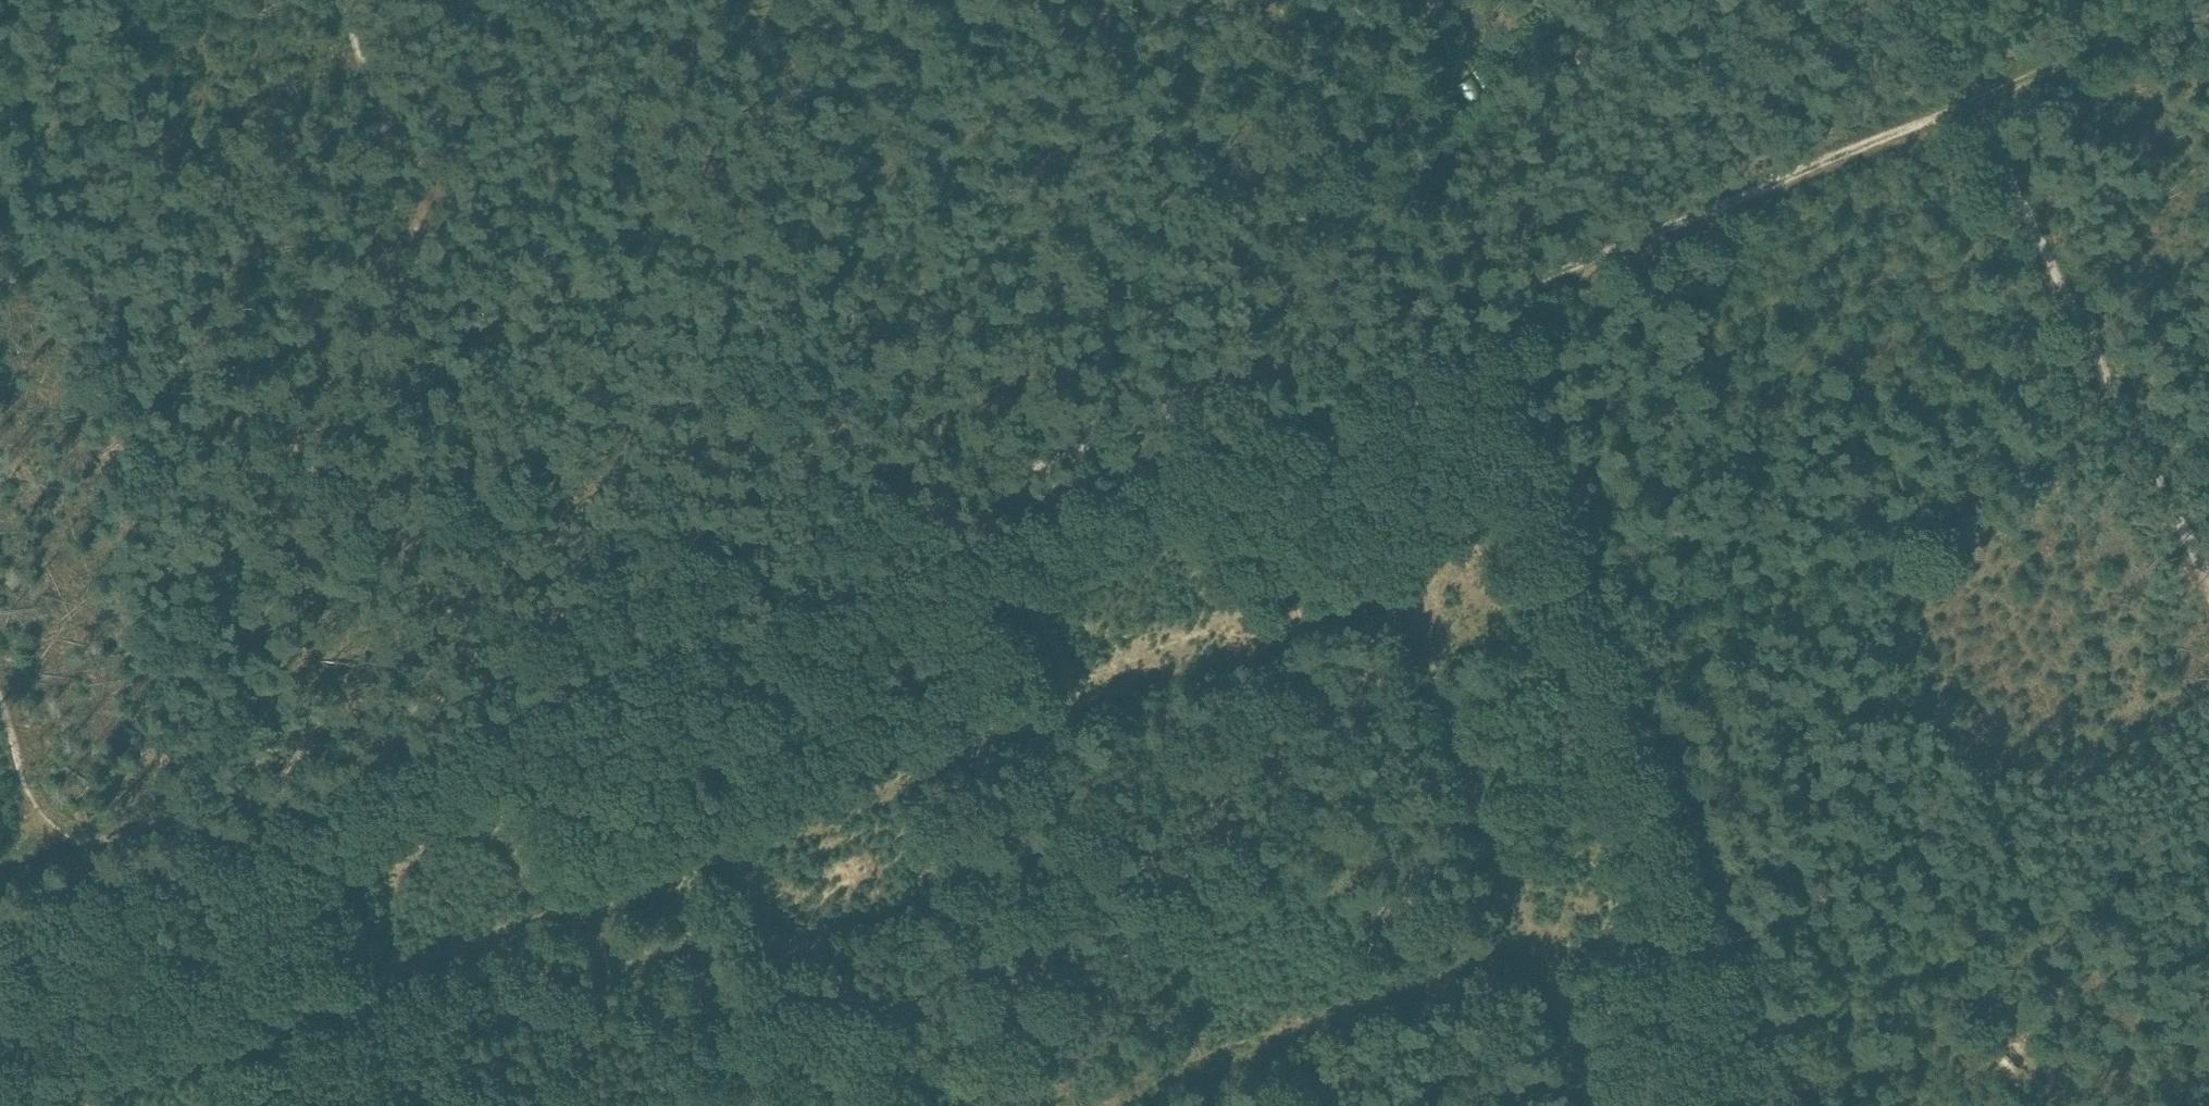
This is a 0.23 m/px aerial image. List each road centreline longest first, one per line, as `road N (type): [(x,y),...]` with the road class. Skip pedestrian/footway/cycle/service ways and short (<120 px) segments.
road 1 (track): [(2138,437),(1973,112),(839,550)]
road 2 (track): [(572,652),(103,839)]
road 3 (track): [(839,550),(572,652)]
road 4 (track): [(2208,589),(2138,437)]

